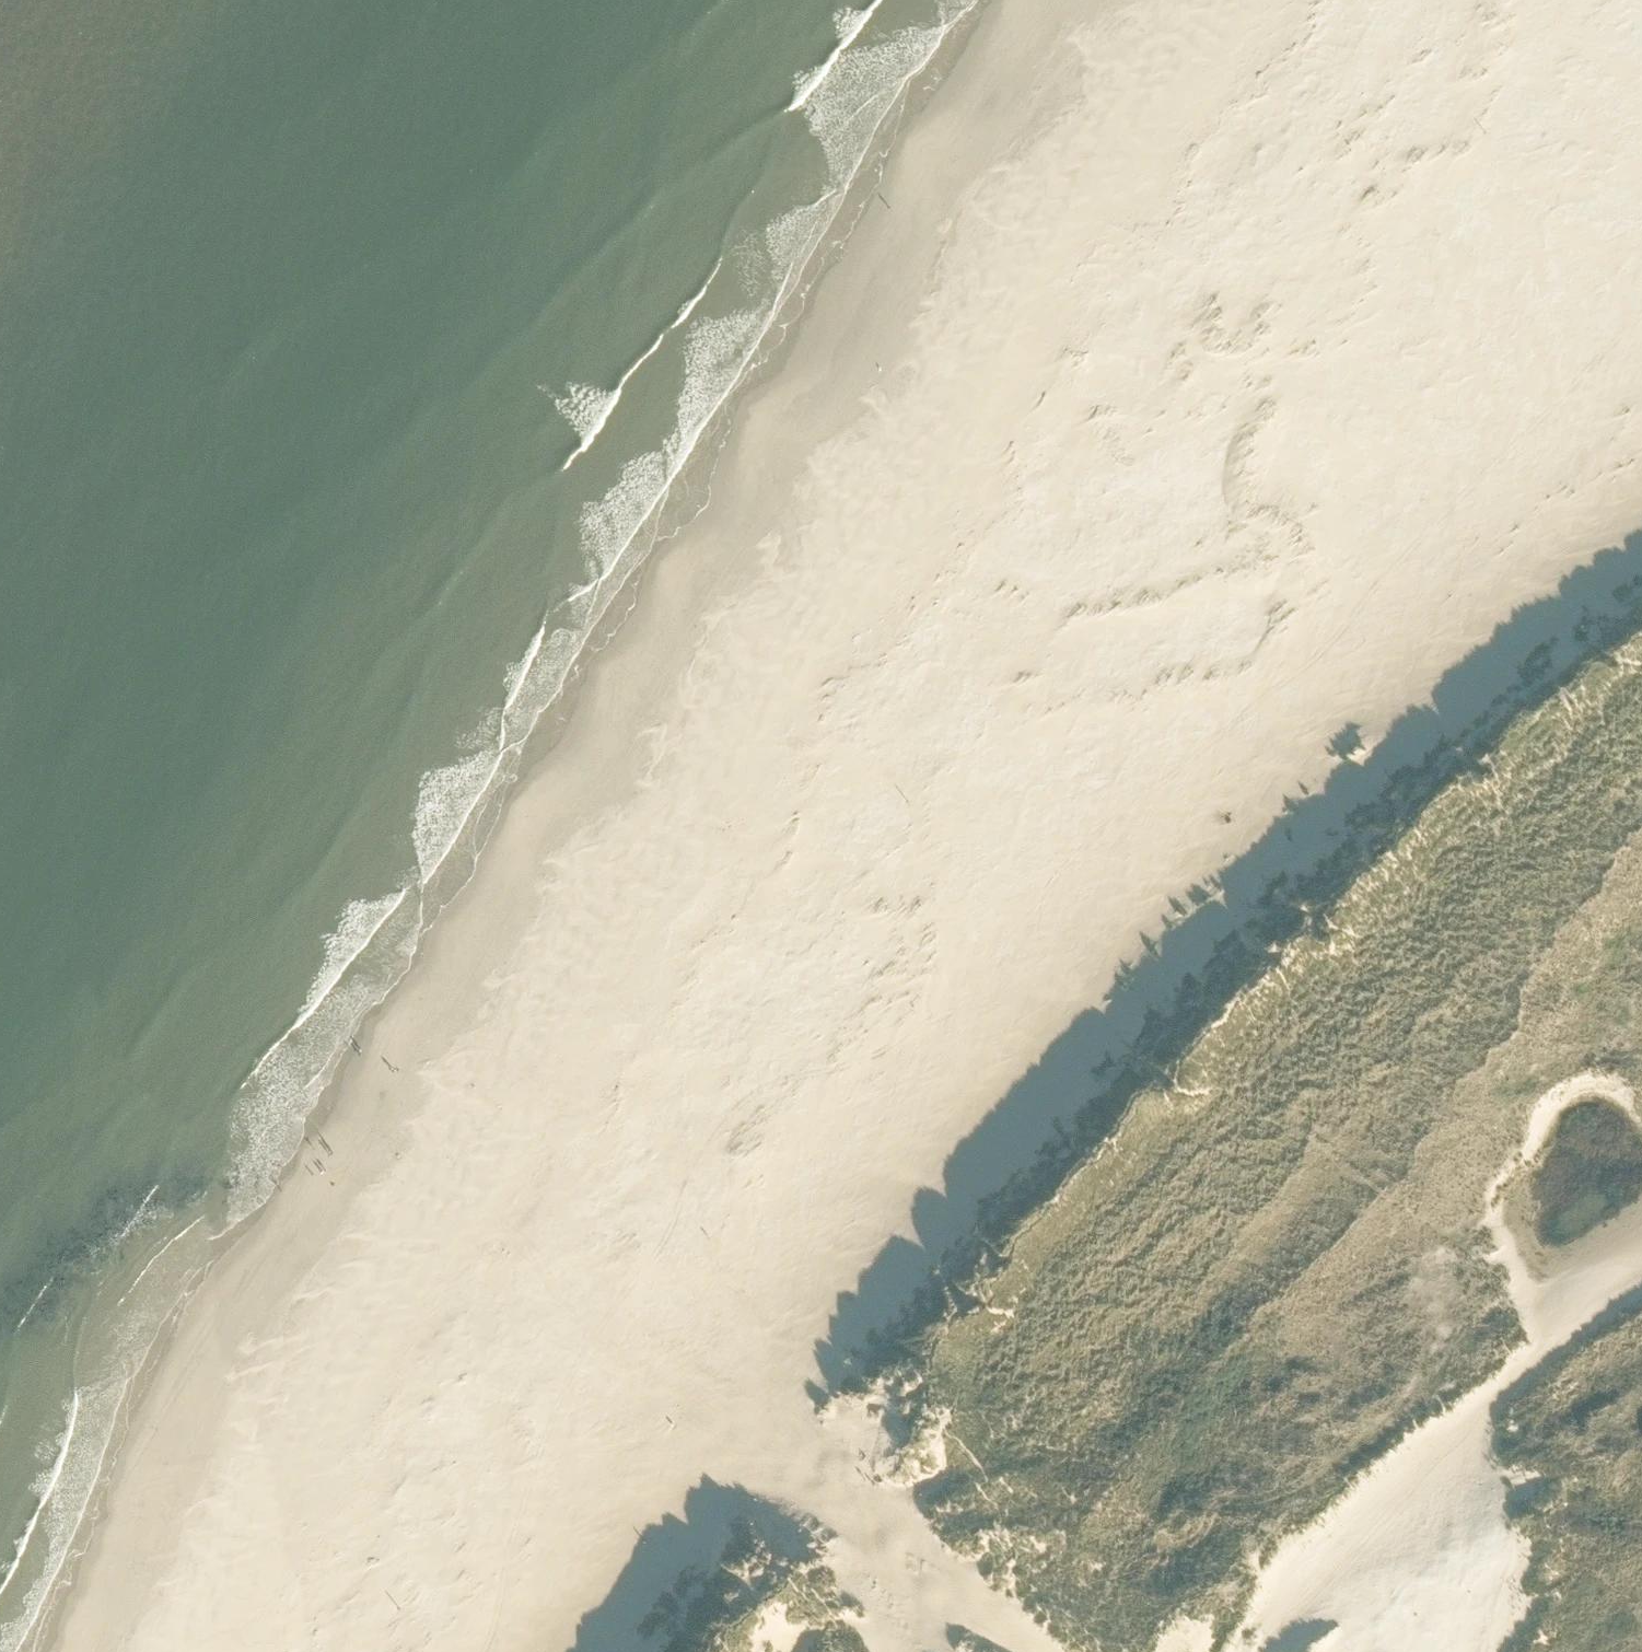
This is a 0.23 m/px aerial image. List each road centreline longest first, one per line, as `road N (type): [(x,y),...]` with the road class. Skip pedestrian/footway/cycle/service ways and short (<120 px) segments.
road 1 (track): [(1641,1273),(1576,1318),(1402,1473),(1304,1585),(1273,1651)]

